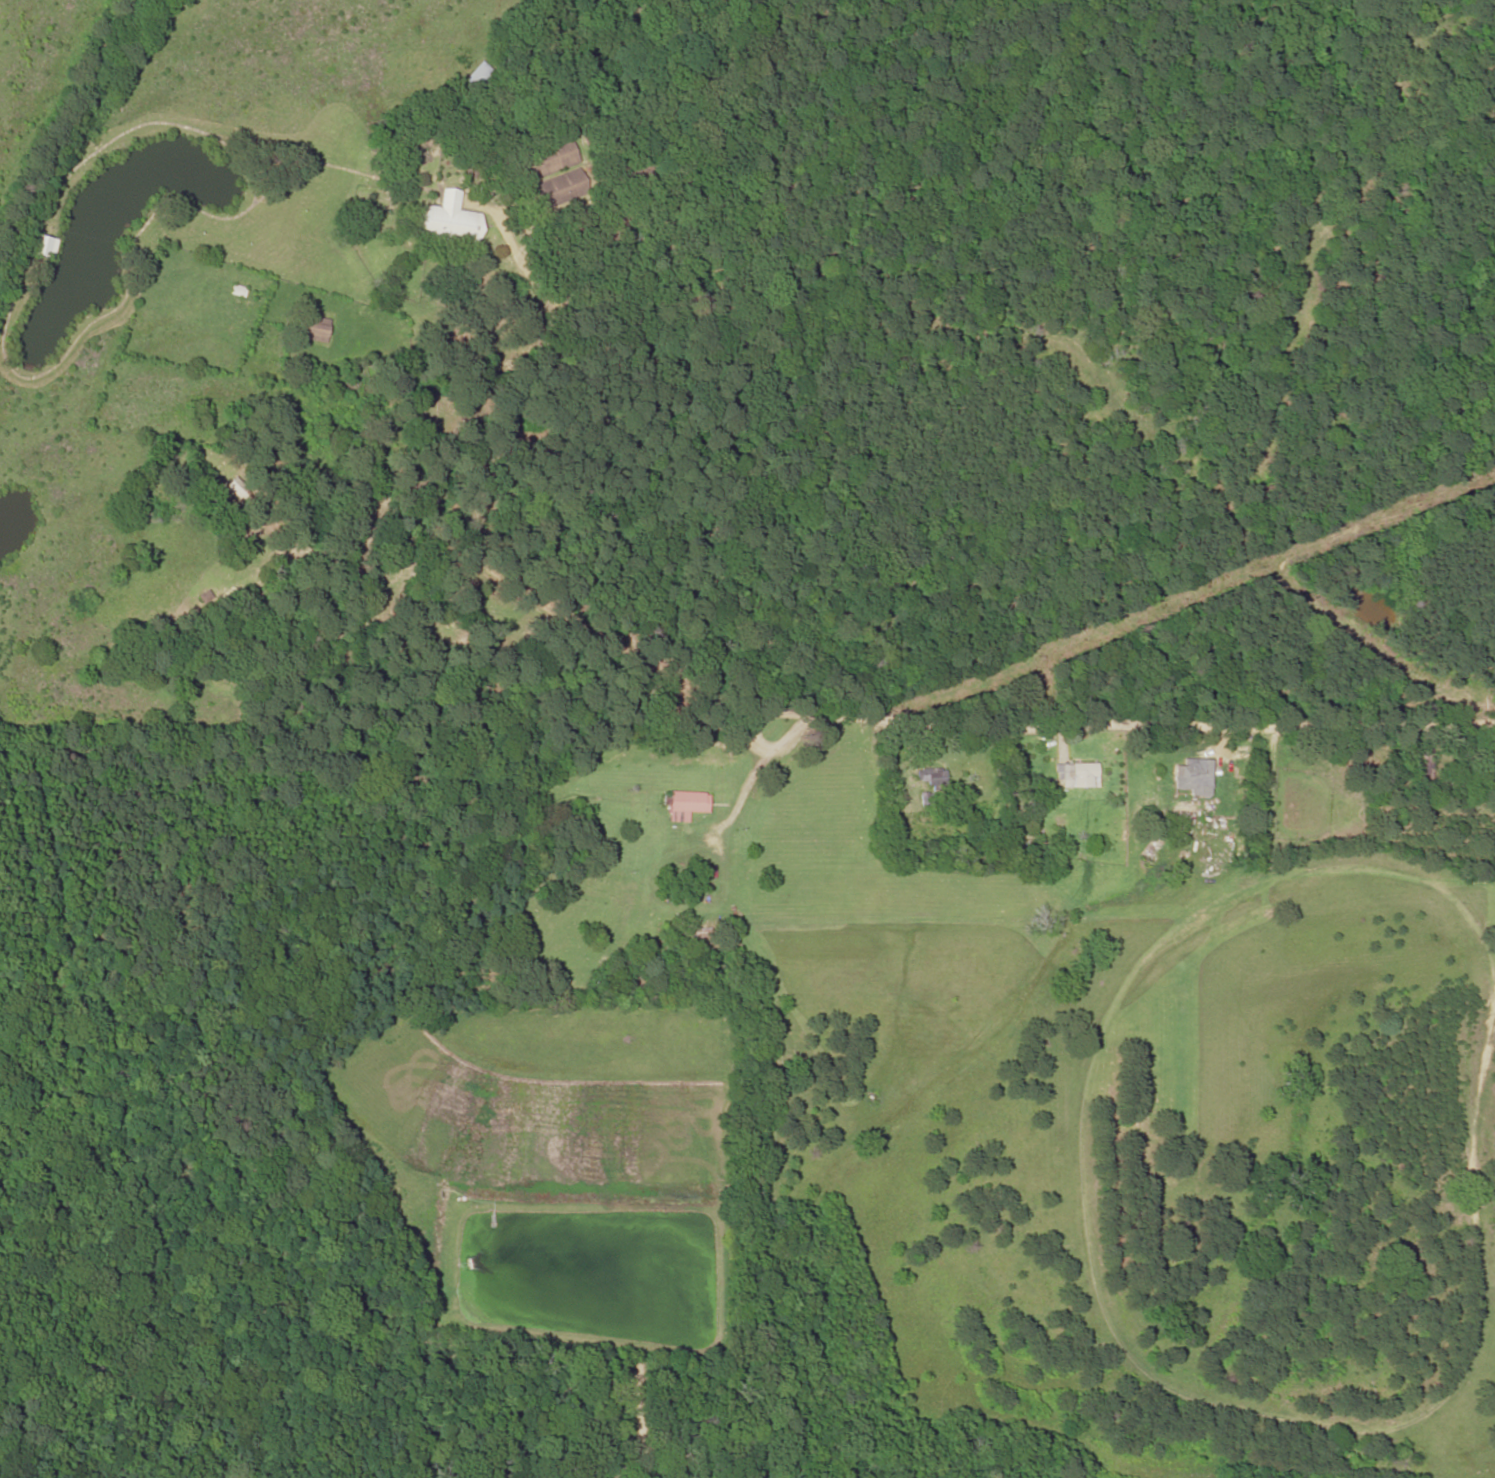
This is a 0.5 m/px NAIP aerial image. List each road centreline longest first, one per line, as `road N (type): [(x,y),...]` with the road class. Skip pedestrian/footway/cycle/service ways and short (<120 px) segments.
road 1 (residential): [(1494,728),(984,734),(822,716),(758,720),(750,761)]

